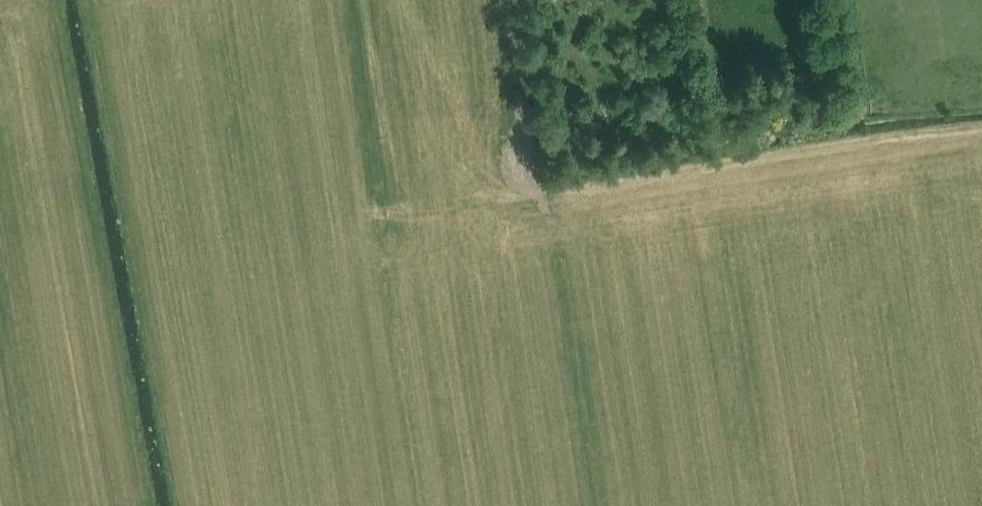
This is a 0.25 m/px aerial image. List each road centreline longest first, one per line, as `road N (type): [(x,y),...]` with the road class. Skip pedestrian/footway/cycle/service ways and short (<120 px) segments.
road 1 (track): [(544,196),(981,125)]

